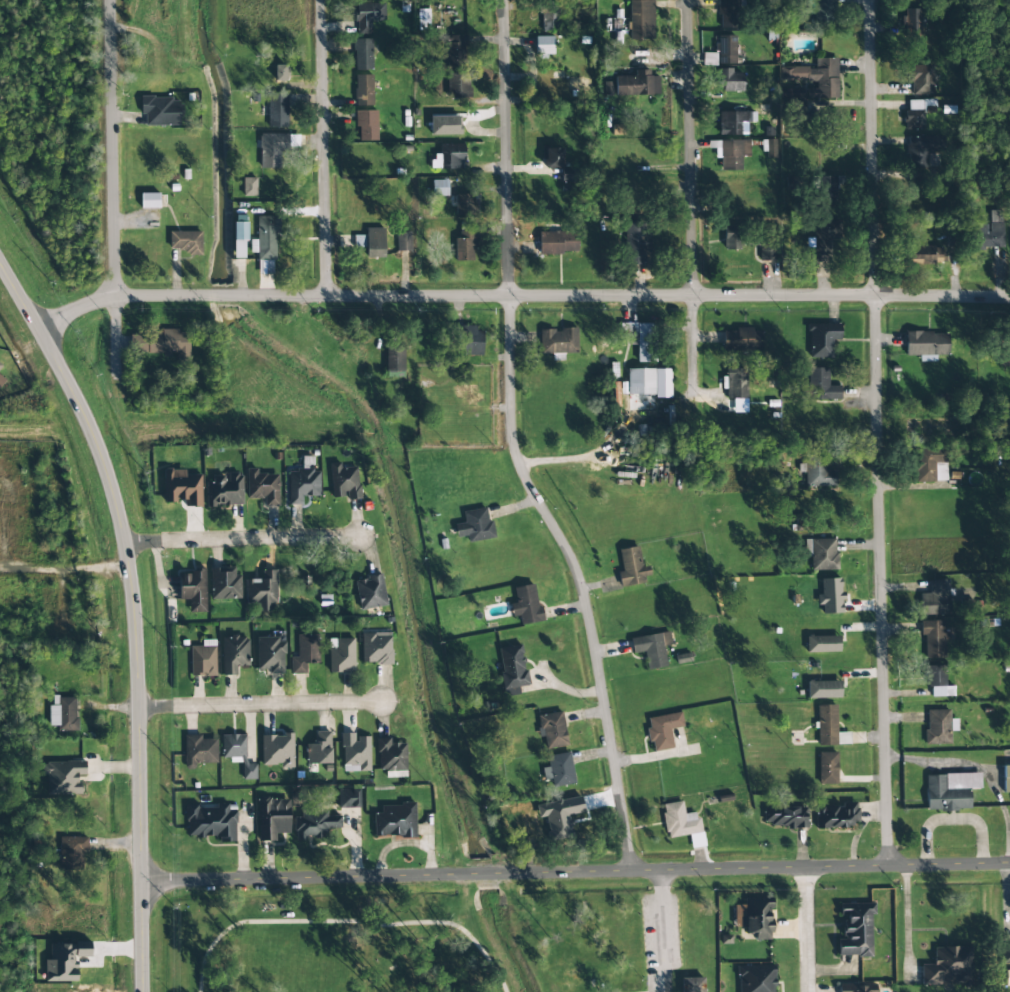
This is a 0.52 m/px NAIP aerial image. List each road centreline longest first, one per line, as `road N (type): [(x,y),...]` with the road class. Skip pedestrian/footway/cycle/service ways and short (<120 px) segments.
road 1 (tertiary): [(38,330),(113,300),(1009,297)]
road 2 (residential): [(632,872),(579,580),(515,455),(503,0)]
road 3 (residential): [(887,869),(869,0)]
road 4 (residential): [(1009,865),(141,880)]
road 5 (tertiary): [(0,265),(85,417),(126,544),(139,708),(142,991)]
road 6 (residential): [(693,397),(687,0)]
road 7 (residential): [(117,375),(110,0)]
road 8 (residential): [(328,297),(321,0)]
road 9 (residential): [(139,708),(383,703)]
road 10 (residential): [(126,544),(358,537)]
road 11 (residential): [(808,991),(805,868)]

